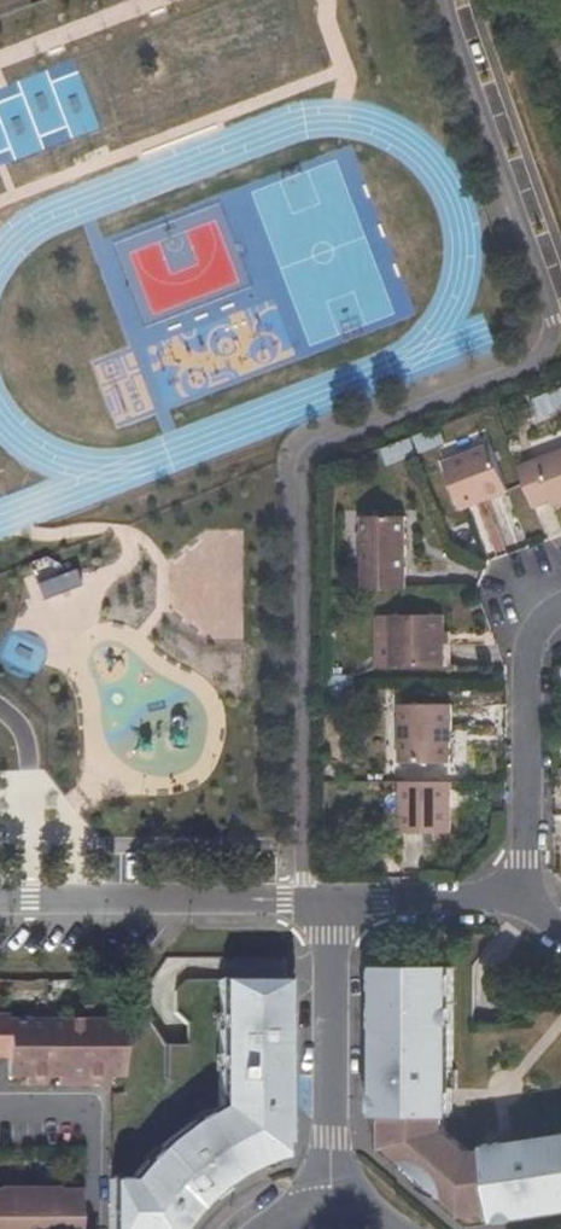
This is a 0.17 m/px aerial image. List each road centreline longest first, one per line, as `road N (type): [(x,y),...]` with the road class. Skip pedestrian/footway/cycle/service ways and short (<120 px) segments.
road 1 (residential): [(444,0),(544,294),(544,329),(527,359),(300,457),(306,908)]
road 2 (residential): [(306,908),(0,900)]
road 3 (residential): [(320,1211),(333,1140),(334,910)]
road 4 (residential): [(560,609),(534,641),(529,667),(525,896)]
road 5 (residential): [(90,1228),(90,1106),(0,1106)]
road 6 (residential): [(525,896),(334,910)]

